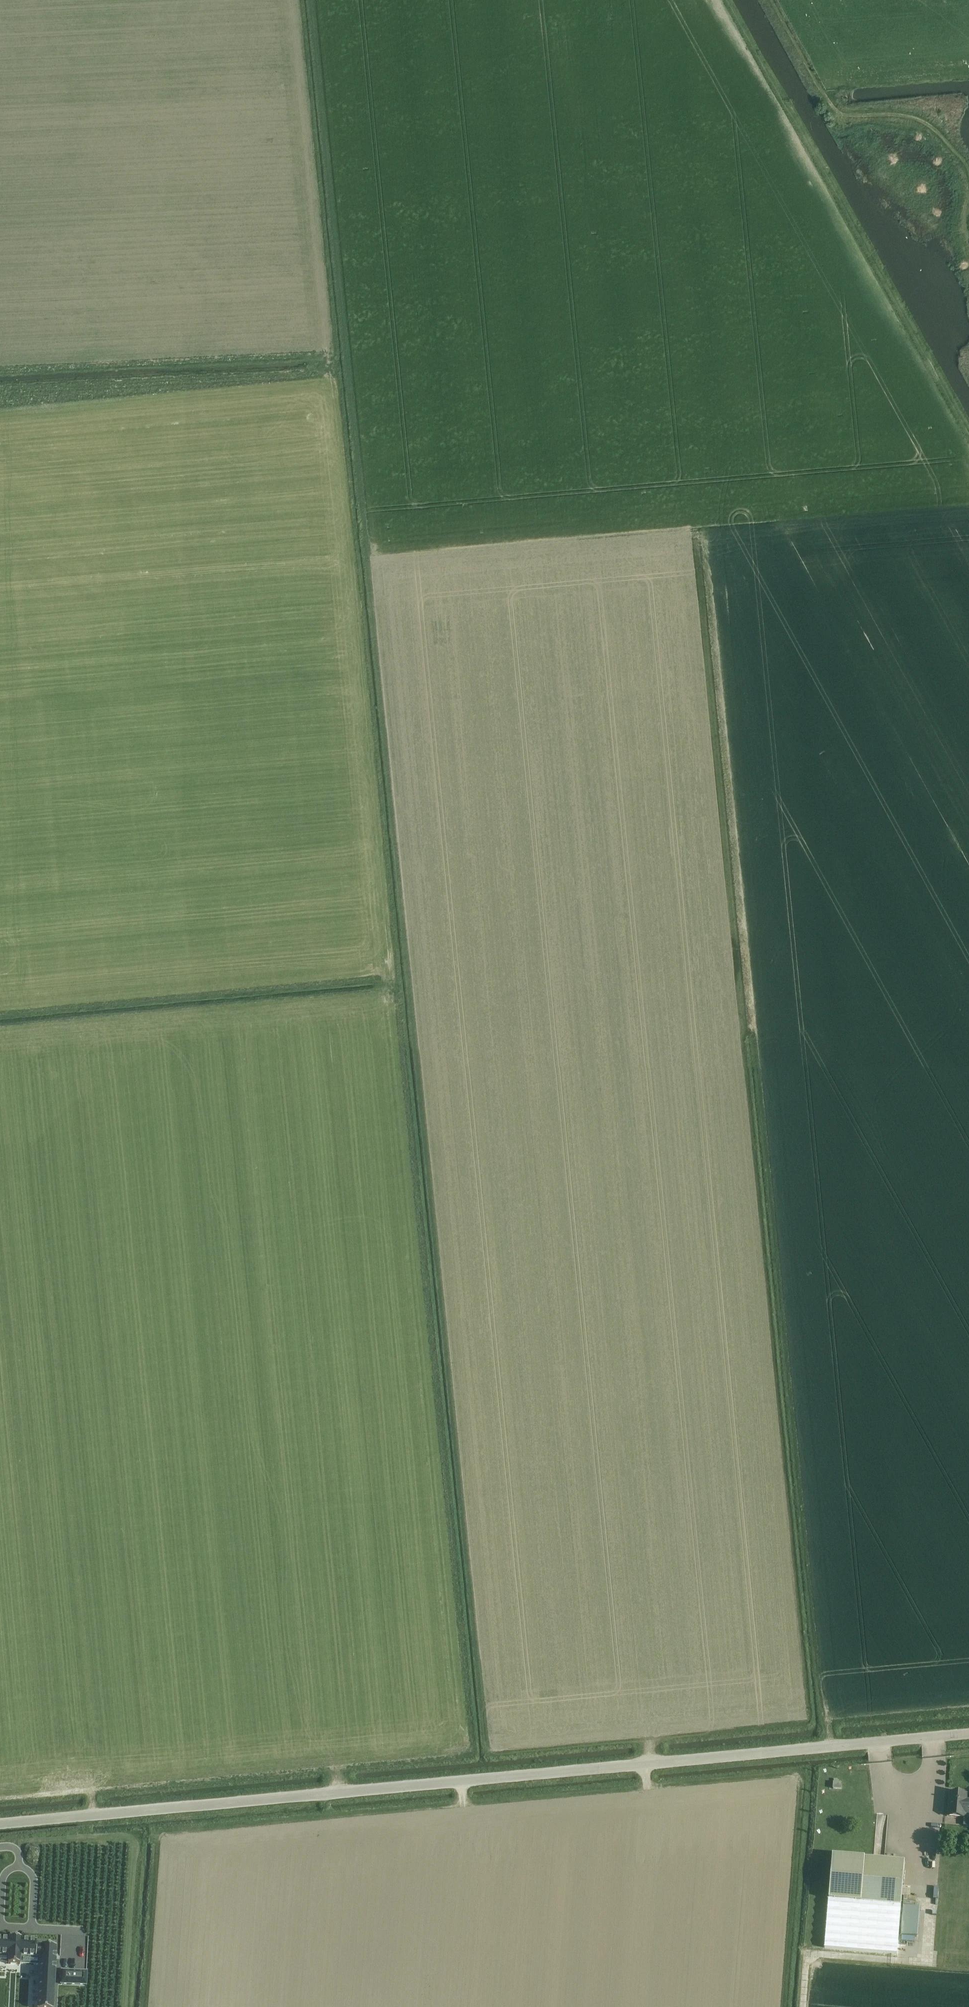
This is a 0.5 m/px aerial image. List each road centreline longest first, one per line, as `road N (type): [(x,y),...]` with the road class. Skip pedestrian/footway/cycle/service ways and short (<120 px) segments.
road 1 (unclassified): [(0,1824),(968,1734)]
road 2 (track): [(803,2006),(807,1953),(921,1962)]

